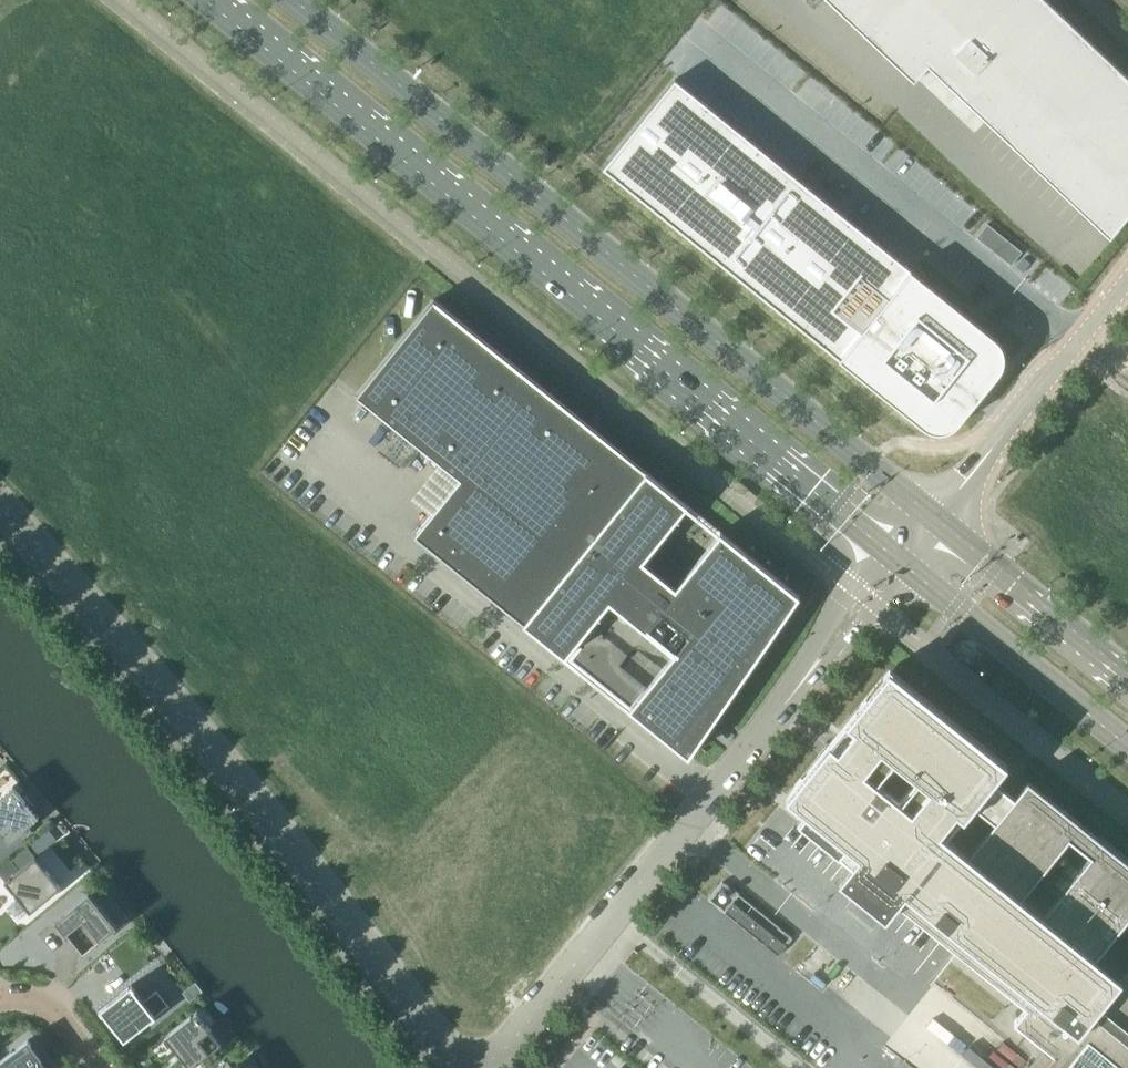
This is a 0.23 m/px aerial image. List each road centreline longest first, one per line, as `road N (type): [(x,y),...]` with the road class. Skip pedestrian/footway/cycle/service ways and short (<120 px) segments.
road 1 (unclassified): [(898,565),(511,1051),(496,1064),(467,1063),(450,1053),(129,649),(0,508)]
road 2 (secondary): [(201,0),(898,565)]
road 3 (secondary): [(934,521),(285,0)]
road 4 (residential): [(1127,283),(934,521)]
road 5 (secondary): [(898,565),(1127,751)]
road 6 (secondary): [(1127,677),(934,521)]
road 7 (residential): [(99,1067),(38,1000),(0,996)]

